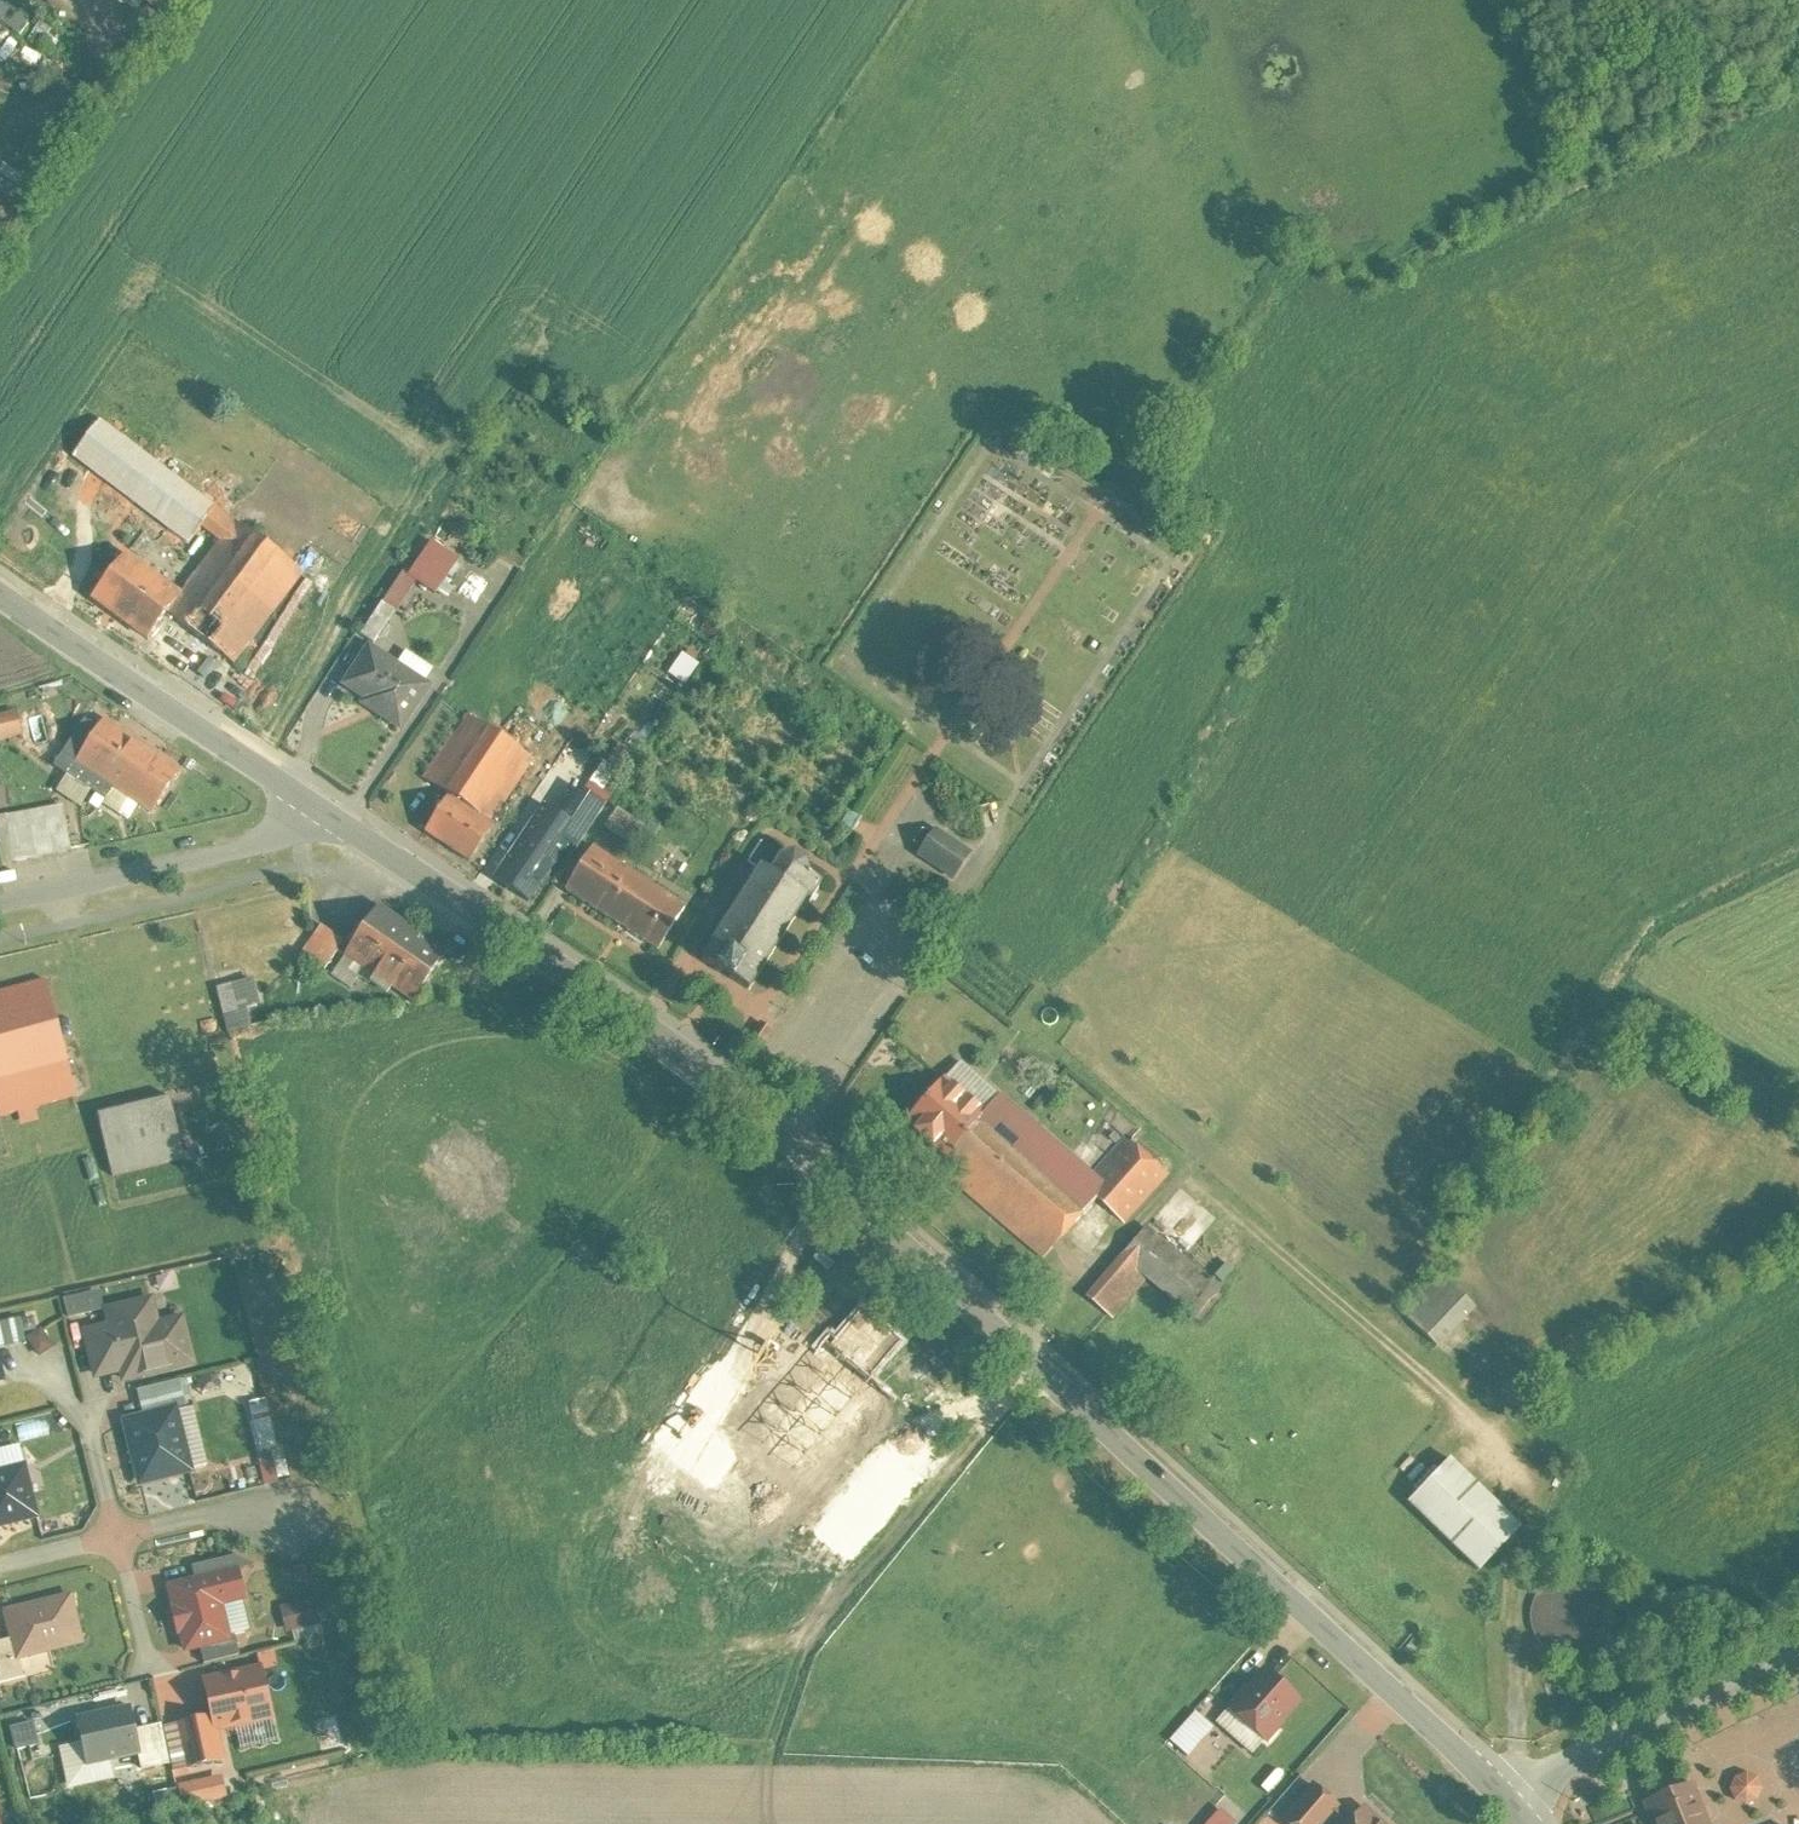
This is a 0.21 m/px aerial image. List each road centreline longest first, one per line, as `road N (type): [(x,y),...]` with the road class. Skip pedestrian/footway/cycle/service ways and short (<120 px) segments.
road 1 (tertiary): [(1510,1801),(725,1086),(563,975)]
road 2 (residential): [(563,975),(364,1245),(255,1272),(306,1486)]
road 3 (tertiary): [(289,792),(0,586)]
road 4 (tertiary): [(563,975),(289,792)]
road 5 (unclassified): [(289,792),(236,857),(0,913)]
road 6 (unclassified): [(1798,1655),(1510,1801)]
road 7 (residential): [(121,1531),(306,1486)]
road 8 (residential): [(150,1656),(121,1531)]
road 9 (residential): [(0,1560),(121,1531)]
road 10 (residential): [(121,1531),(89,1415)]

